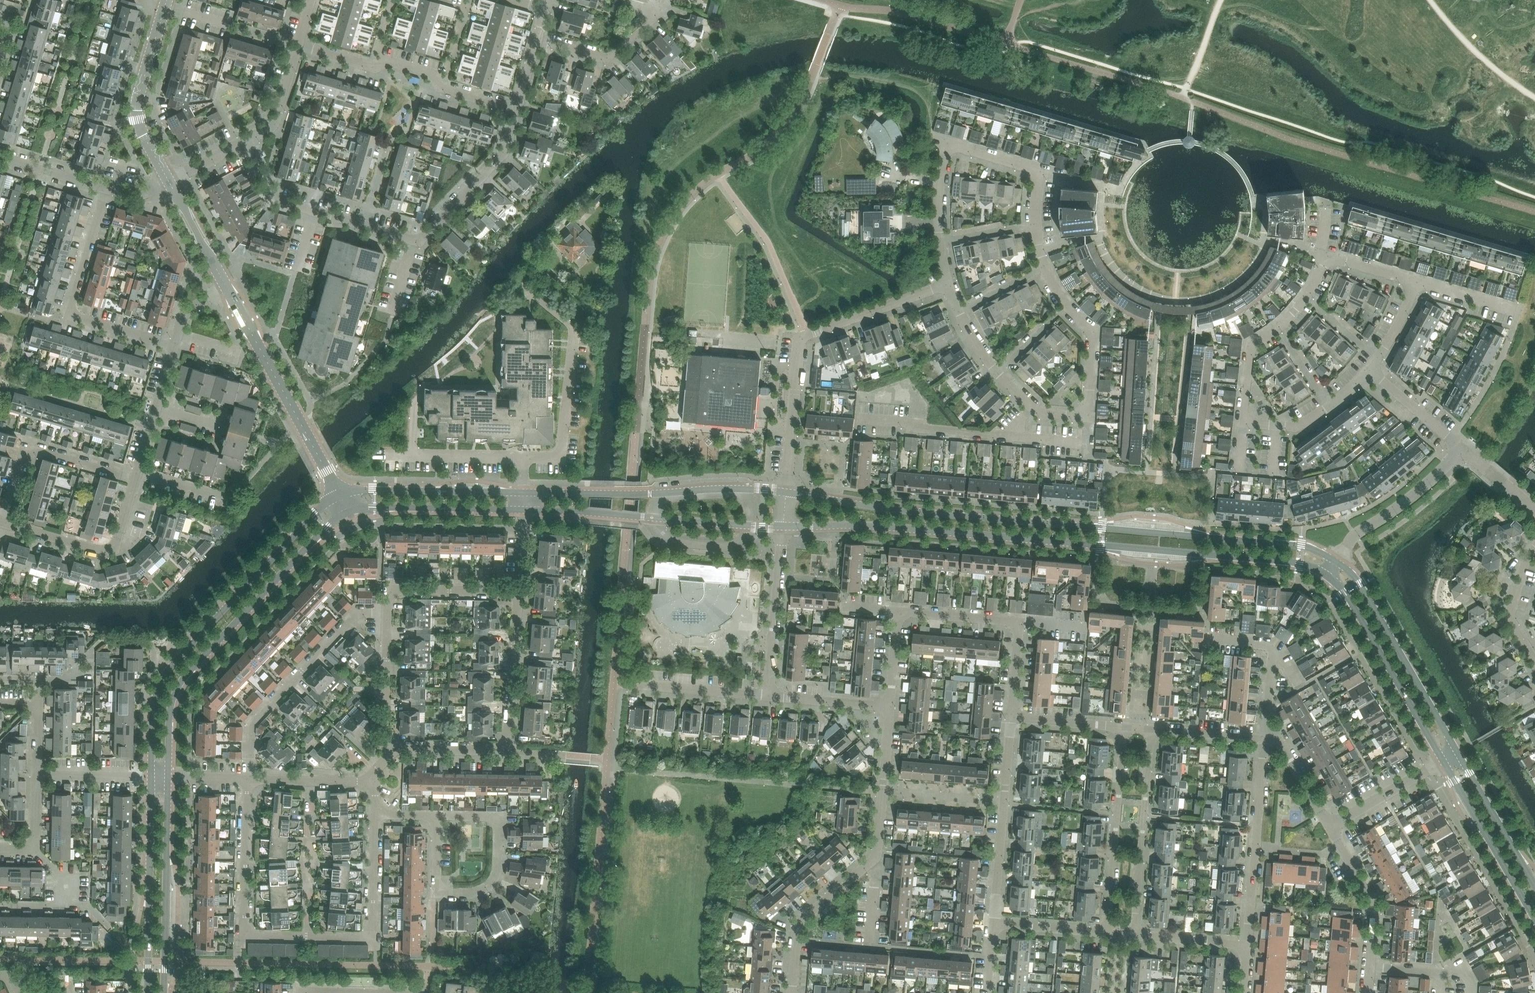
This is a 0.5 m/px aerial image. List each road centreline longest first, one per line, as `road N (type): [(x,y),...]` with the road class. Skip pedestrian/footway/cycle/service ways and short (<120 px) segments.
road 1 (tertiary): [(1337,562),(1302,546),(786,493)]
road 2 (tertiary): [(784,527),(862,525),(1300,563),(1329,577)]
road 3 (residential): [(517,111),(506,150),(421,239),(274,198),(242,142)]
road 4 (residential): [(1066,307),(1040,247),(1039,172),(948,144),(941,239),(949,285)]
road 5 (tertiary): [(340,497),(164,677),(151,777)]
road 6 (tertiary): [(168,777),(180,682),(347,513)]
road 7 (residential): [(786,493),(801,338),(949,285)]
road 8 (tertiary): [(786,493),(521,494)]
road 9 (tertiary): [(520,511),(784,527)]
road 10 (tertiary): [(340,497),(227,289)]
road 11 (residential): [(248,779),(250,728),(358,615),(383,615)]
road 12 (residential): [(173,344),(76,313),(72,304),(107,189)]
road 13 (residential): [(517,111),(440,87),(431,73),(299,47)]
road 14 (tertiary): [(1457,752),(1361,585),(1337,562)]
road 15 (residential): [(888,705),(897,610),(1020,619)]
road 16 (residential): [(306,936),(245,935),(248,779)]
road 17 (tertiary): [(1329,577),(1443,760)]
road 18 (tertiary): [(151,777),(147,992)]
road 19 (tertiary): [(164,992),(168,777)]
road 20 (residential): [(1250,945),(1264,740)]
road 21 (residential): [(1108,932),(1123,728)]
road 22 (residential): [(1139,934),(1156,731)]
road 23 (residential): [(996,921),(1011,719)]
road 24 (residential): [(135,476),(25,444),(3,521)]
road 25 (residential): [(135,476),(108,554),(3,521)]
road 26 (tertiary): [(168,182),(138,112),(167,0)]
road 27 (tertiary): [(1443,760),(1534,919)]
road 28 (tertiary): [(521,494),(369,490),(340,497)]
road 29 (residential): [(1370,992),(1377,912),(1329,824)]
road 30 (tertiary): [(347,513),(520,511)]
road 31 (residential): [(1337,562),(1357,534),(1465,449)]
road 32 (residential): [(770,696),(784,527)]
road 33 (residential): [(507,756),(518,590)]
road 34 (residential): [(793,992),(797,935),(876,862)]
road 35 (residential): [(383,615),(385,590),(518,590)]
road 36 (residential): [(876,862),(888,705)]
road 37 (residential): [(308,781),(306,936)]
road 38 (tertiary): [(1534,884),(1457,752)]
road 39 (residential): [(537,36),(610,59),(662,13)]
road 40 (residential): [(1306,298),(1330,256),(1418,284)]
road 41 (residential): [(378,754),(383,615)]
road 42 (residential): [(173,344),(135,476)]
road 43 (residential): [(1028,409),(1009,436),(908,421)]
road 44 (residential): [(637,687),(770,696)]
road 45 (residential): [(1329,824),(1443,760)]
road 46 (residential): [(1534,663),(1507,613),(1534,546)]
road 47 (residential): [(378,754),(507,756)]
road 48 (residential): [(433,893),(491,888),(500,818)]
road 49 (residential): [(1465,449),(1371,369)]
road 50 (tertiary): [(227,289),(168,182)]
road 51 (residential): [(373,938),(377,816)]
road 52 (residential): [(242,142),(279,123),(299,47)]

